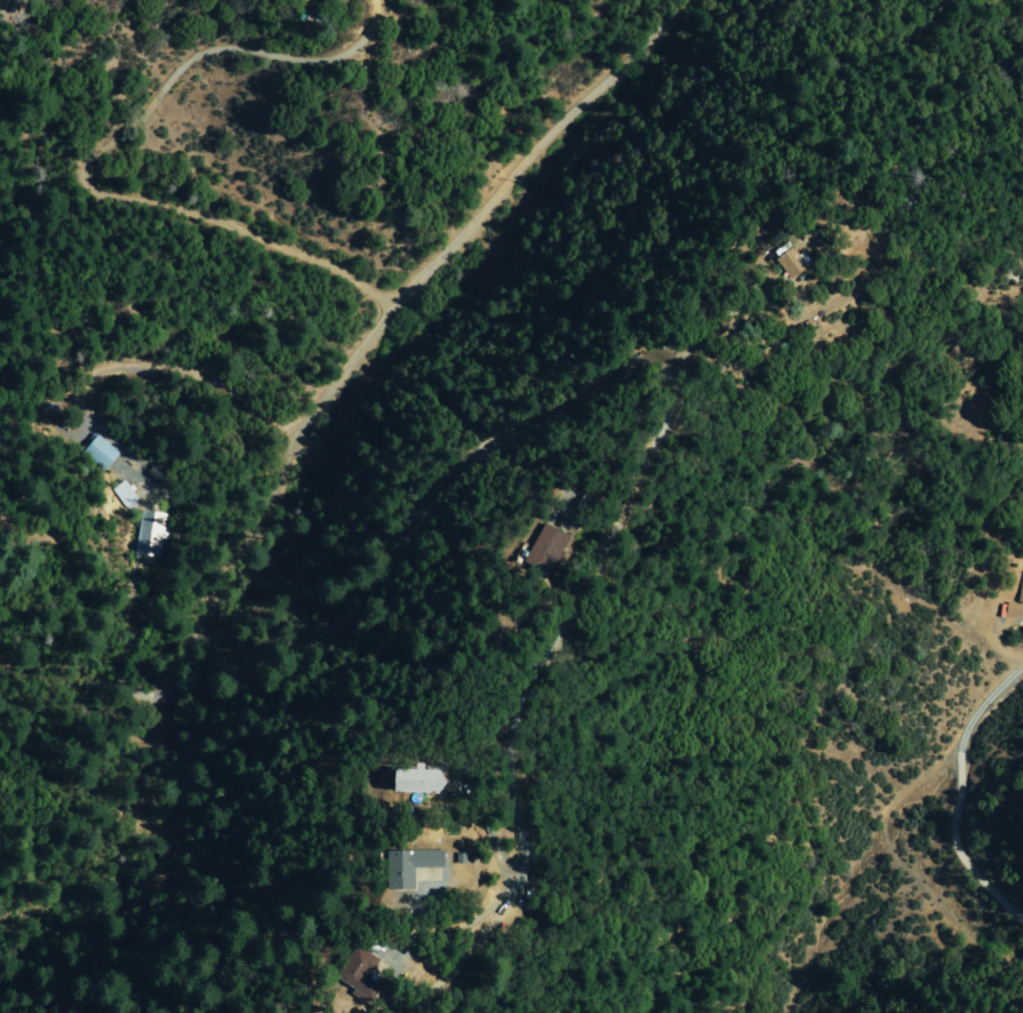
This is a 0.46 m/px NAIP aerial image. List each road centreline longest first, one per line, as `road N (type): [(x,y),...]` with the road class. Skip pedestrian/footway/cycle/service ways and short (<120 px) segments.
road 1 (residential): [(508,895),(524,864),(509,737),(660,425),(670,391),(662,362),(621,369),(450,474),(354,629),(272,654),(237,687),(193,788),(160,786),(155,742),(208,619),(274,511),(301,438),(345,372),(542,149),(692,0)]

